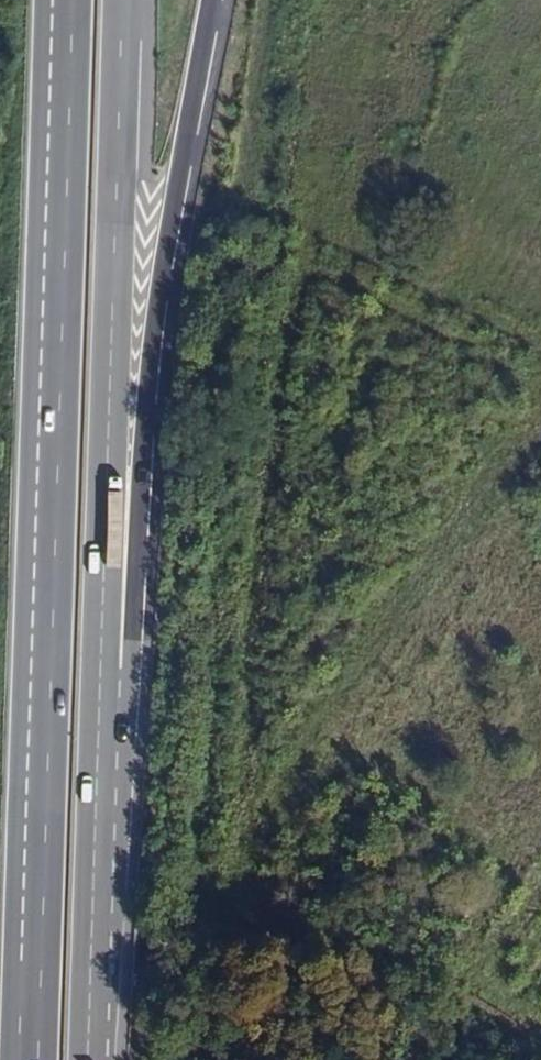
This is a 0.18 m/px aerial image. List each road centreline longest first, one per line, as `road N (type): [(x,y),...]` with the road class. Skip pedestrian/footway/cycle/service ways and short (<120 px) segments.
road 1 (motorway): [(63,0),(29,1059)]
road 2 (motorway): [(111,675),(167,252),(216,0)]
road 3 (motorway): [(111,675),(123,0)]
road 4 (track): [(0,951),(165,937),(540,1038)]
road 5 (motorway): [(97,1059),(111,675)]
road 6 (track): [(222,309),(285,0)]

